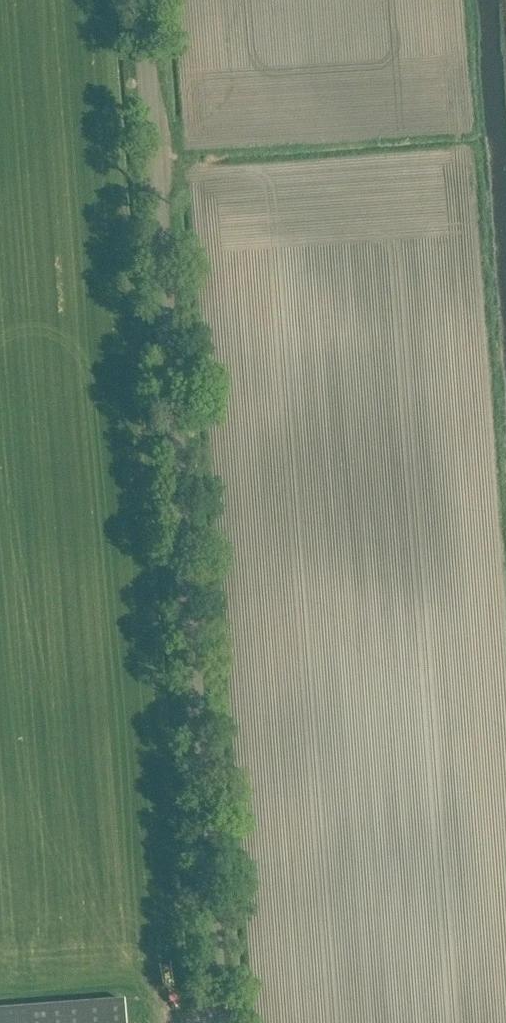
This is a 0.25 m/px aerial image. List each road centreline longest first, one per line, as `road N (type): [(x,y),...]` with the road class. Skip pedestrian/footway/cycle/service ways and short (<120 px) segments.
road 1 (unclassified): [(219,1022),(142,0)]

